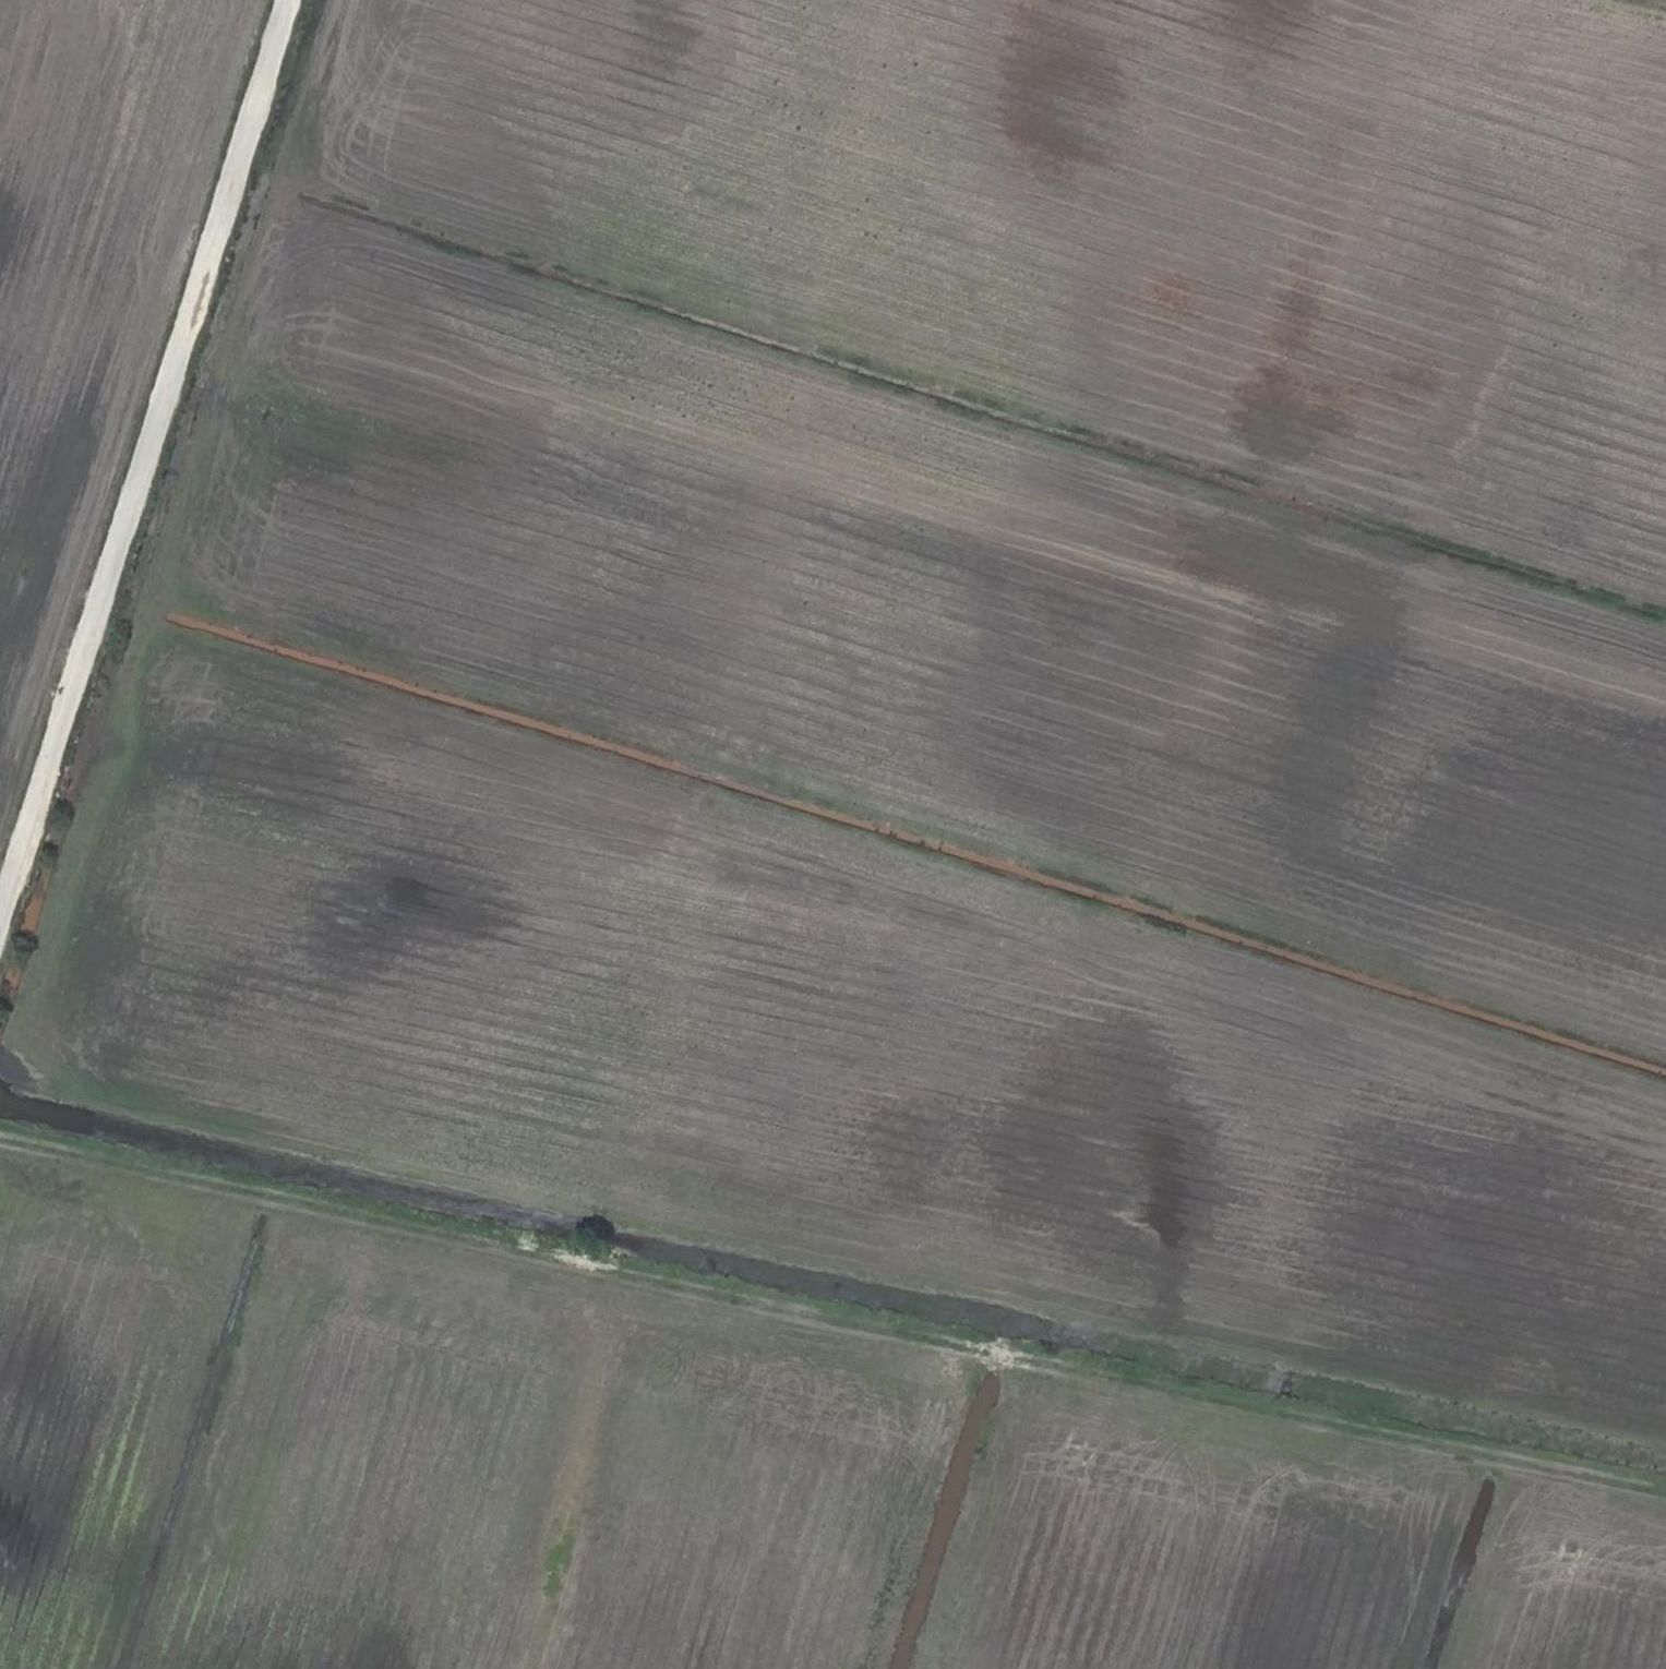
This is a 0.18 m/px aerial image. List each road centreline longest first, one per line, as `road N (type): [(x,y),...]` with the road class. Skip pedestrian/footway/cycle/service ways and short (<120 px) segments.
road 1 (track): [(0,1139),(1665,1492)]
road 2 (track): [(0,908),(286,0)]

